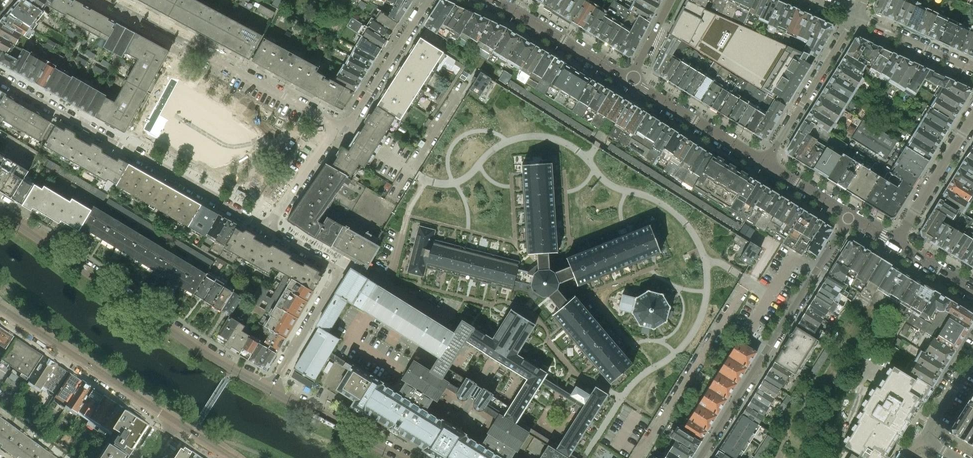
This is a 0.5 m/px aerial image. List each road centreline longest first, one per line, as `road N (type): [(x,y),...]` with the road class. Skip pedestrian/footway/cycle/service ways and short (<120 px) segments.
road 1 (residential): [(272,387),(0,213)]
road 2 (residential): [(0,77),(266,228)]
road 3 (residential): [(849,216),(699,457)]
road 4 (residential): [(343,127),(103,0)]
road 5 (residential): [(266,228),(339,271),(272,387)]
road 6 (residential): [(0,312),(173,422)]
road 7 (residential): [(764,162),(855,15)]
road 8 (residential): [(490,0),(629,80)]
road 9 (residential): [(629,80),(764,162)]
road 10 (residential): [(427,0),(343,127)]
road 11 (residential): [(895,242),(972,116)]
road 12 (residential): [(400,457),(272,387)]
road 13 (residential): [(972,68),(855,15)]
road 14 (residential): [(343,127),(266,228)]

